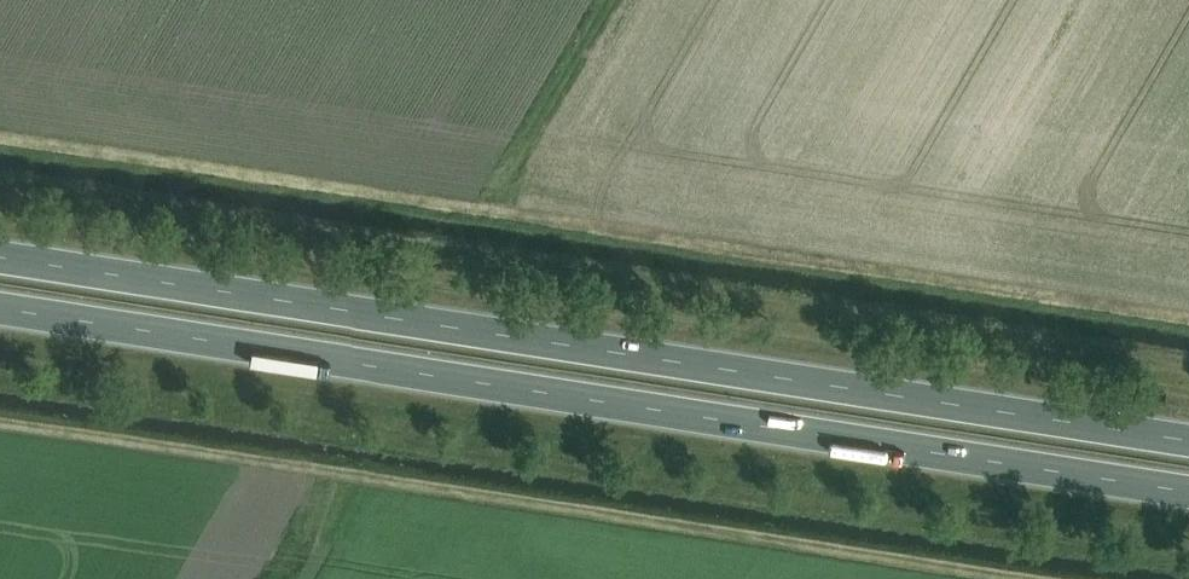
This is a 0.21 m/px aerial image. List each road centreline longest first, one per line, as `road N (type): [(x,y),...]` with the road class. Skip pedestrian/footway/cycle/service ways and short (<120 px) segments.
road 1 (trunk): [(1188,438),(0,256)]
road 2 (trunk): [(0,307),(1188,487)]

